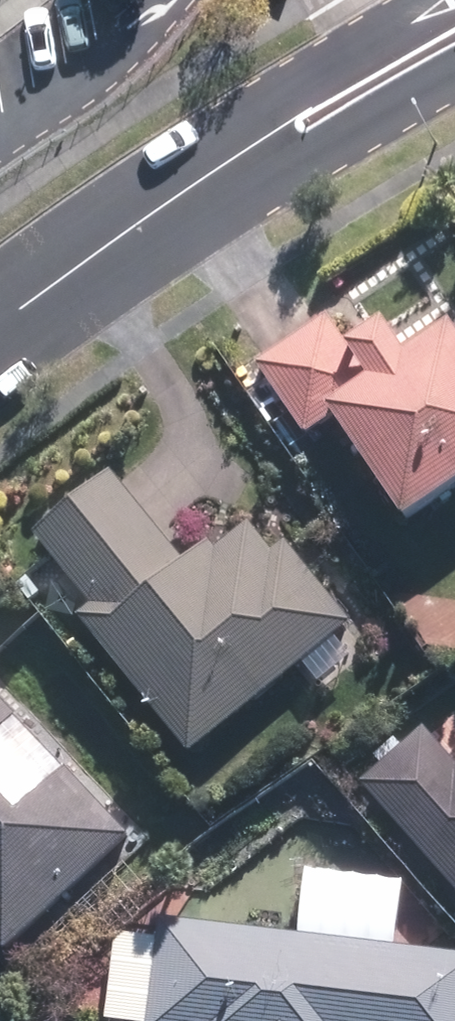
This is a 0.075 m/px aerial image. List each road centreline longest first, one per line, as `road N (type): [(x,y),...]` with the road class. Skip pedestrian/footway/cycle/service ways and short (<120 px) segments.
road 1 (residential): [(209,180),(318,78),(438,0)]
road 2 (residential): [(454,63),(336,130),(209,180)]
road 3 (residential): [(209,180),(0,329)]

